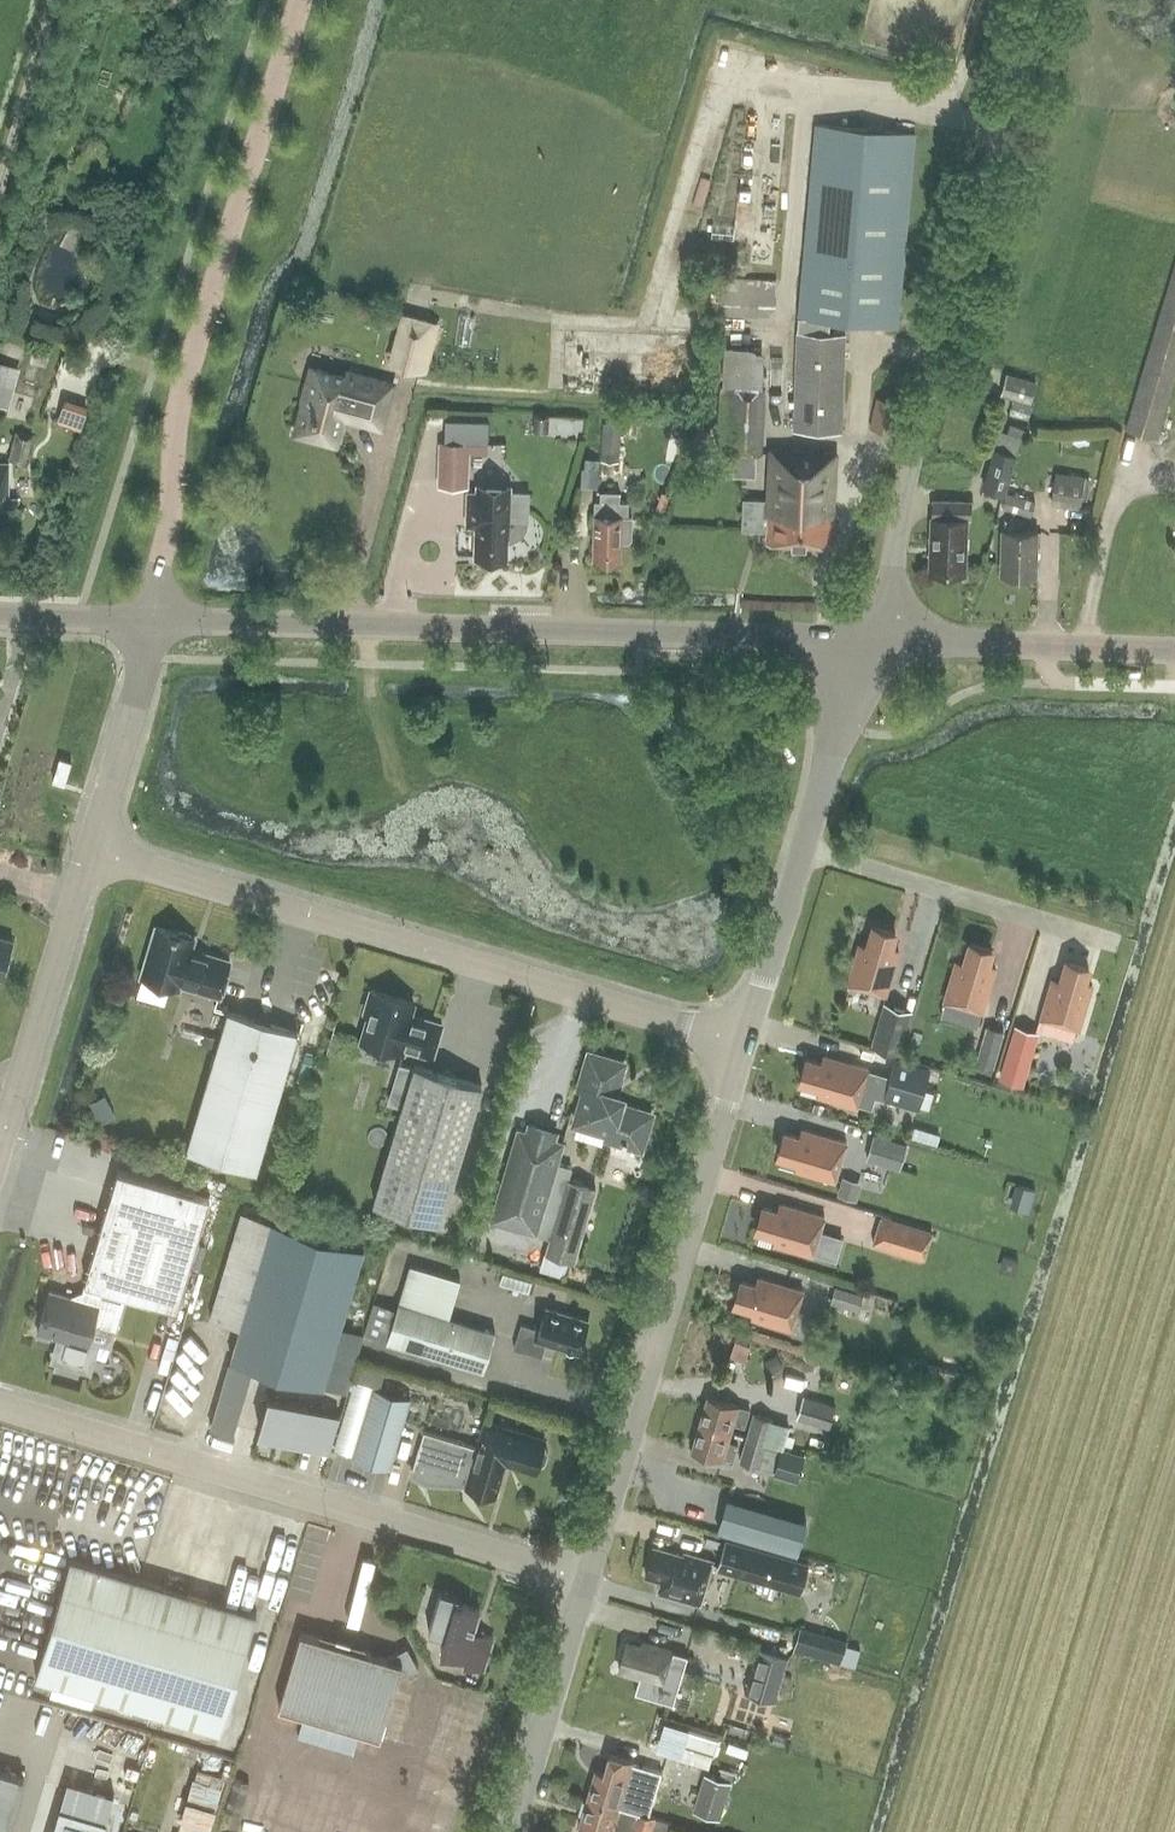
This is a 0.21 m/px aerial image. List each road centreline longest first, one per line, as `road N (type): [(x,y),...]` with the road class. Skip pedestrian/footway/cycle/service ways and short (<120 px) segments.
road 1 (secondary): [(871,647),(155,625)]
road 2 (unclassified): [(741,1041),(95,845)]
road 3 (unclassified): [(871,647),(921,437),(1045,0)]
road 4 (unclassified): [(301,0),(177,416),(155,625)]
road 5 (unclassified): [(588,1578),(0,1409)]
road 6 (tertiary): [(588,1578),(741,1041)]
road 7 (tertiary): [(741,1041),(871,647)]
road 8 (unclassified): [(0,1158),(95,845)]
road 9 (secondary): [(1174,655),(871,647)]
road 10 (tertiary): [(512,1831),(588,1578)]
road 11 (unclassified): [(95,845),(155,625)]
road 12 (secondary): [(155,625),(0,619)]

